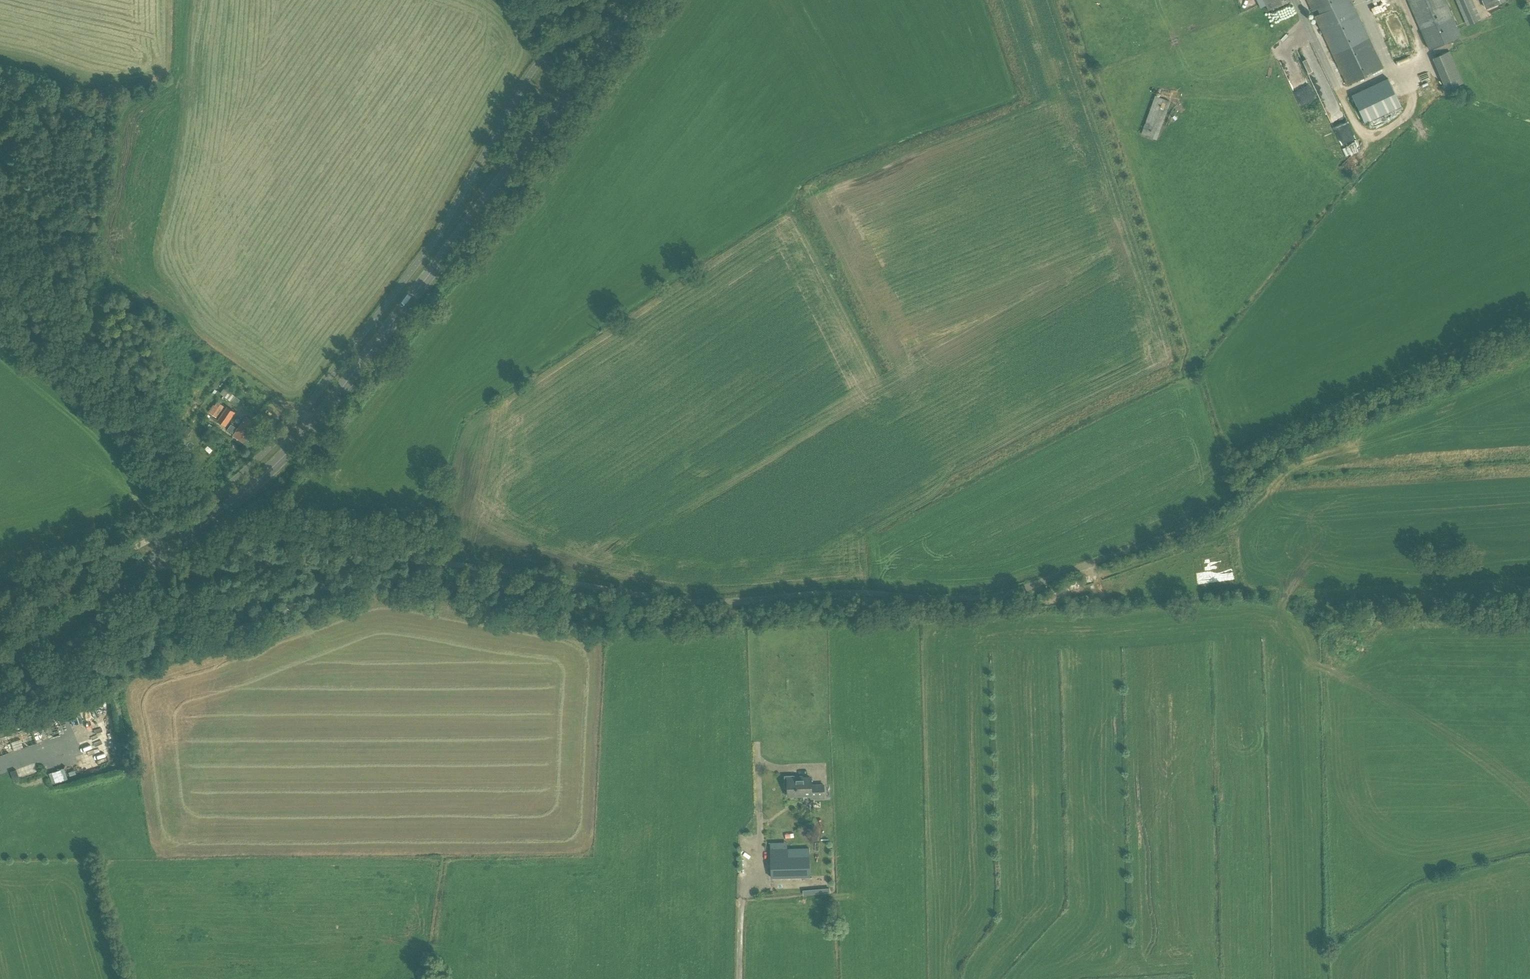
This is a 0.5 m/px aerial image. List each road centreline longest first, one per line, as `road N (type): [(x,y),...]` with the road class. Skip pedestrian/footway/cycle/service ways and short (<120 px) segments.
road 1 (unclassified): [(138,569),(418,562),(665,599),(1010,593),(1172,527),(1302,433),(1529,334)]
road 2 (primary): [(138,569),(277,463),(636,0)]
road 3 (primary): [(0,657),(138,569)]

